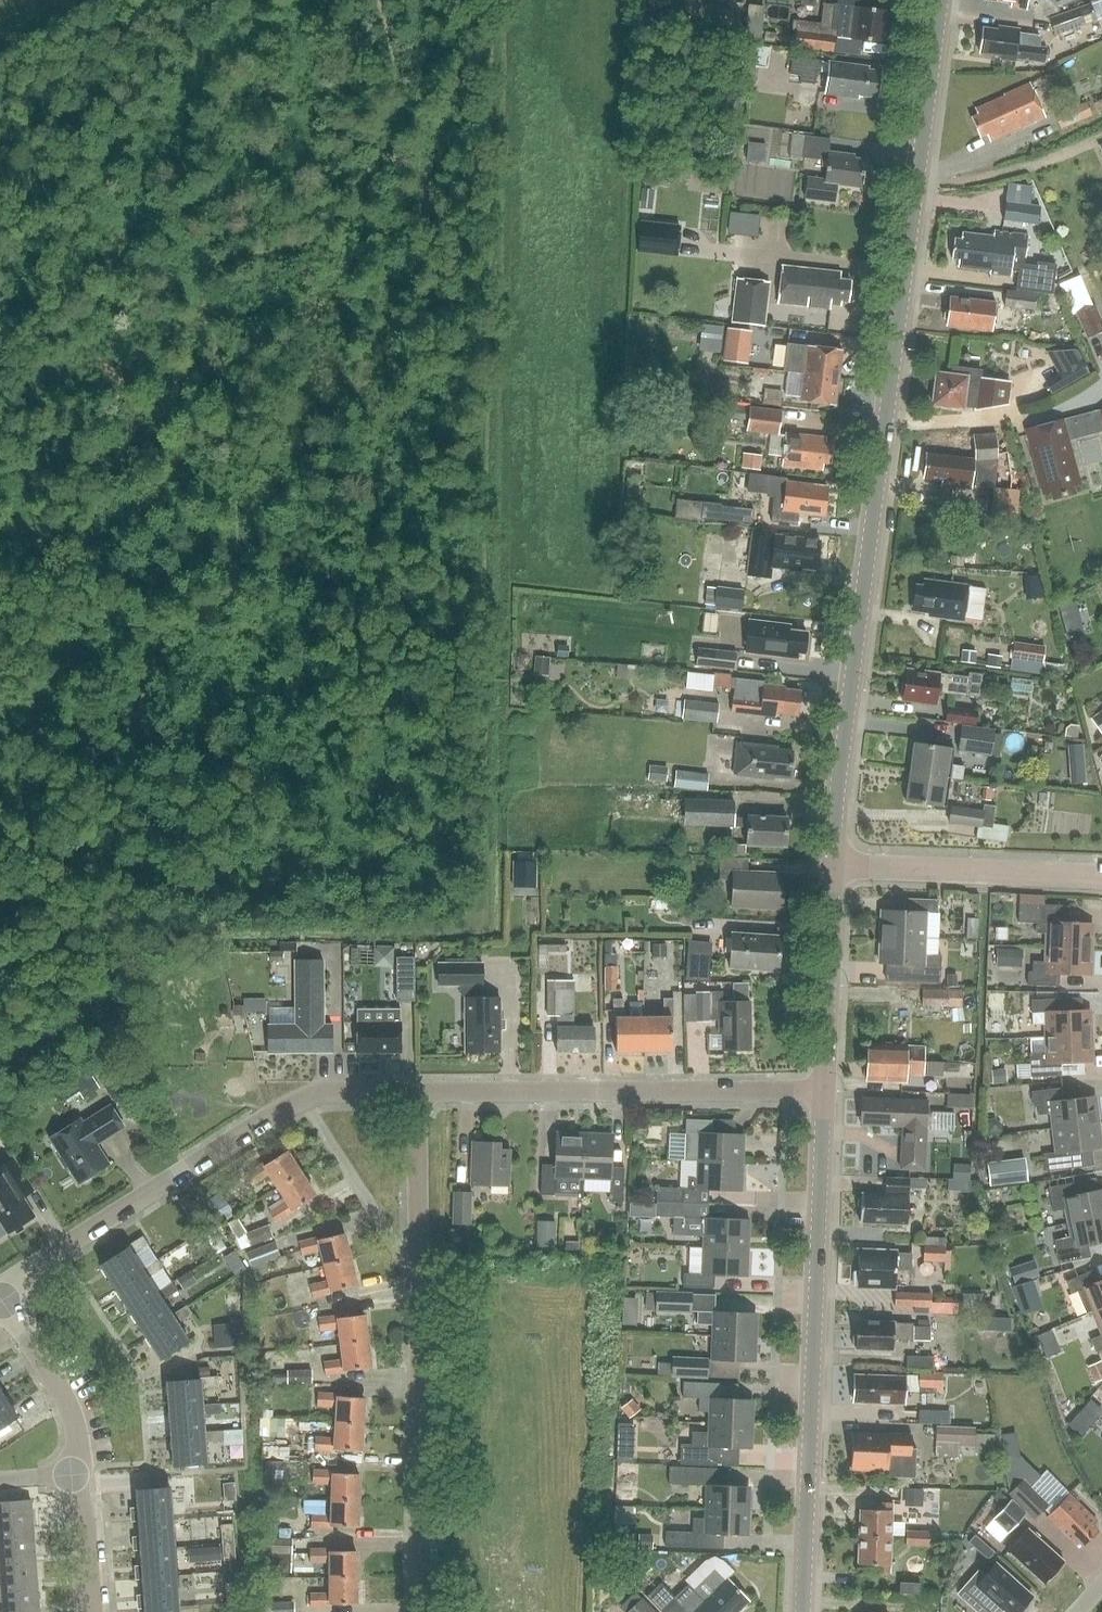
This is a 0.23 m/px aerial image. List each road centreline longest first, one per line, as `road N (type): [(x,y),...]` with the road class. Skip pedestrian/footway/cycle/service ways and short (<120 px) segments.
road 1 (tertiary): [(834,868),(842,742),(939,0)]
road 2 (unclassified): [(417,1611),(415,1093)]
road 3 (tertiary): [(800,1611),(822,1094)]
road 4 (unclassified): [(415,1093),(299,1103),(0,1296)]
road 5 (unclassified): [(822,1094),(415,1093)]
road 6 (unclassified): [(1101,883),(834,868)]
road 7 (tertiary): [(822,1094),(834,868)]
road 8 (unclassified): [(79,1479),(73,1423),(0,1306)]
road 9 (unclassified): [(90,1611),(79,1479)]

